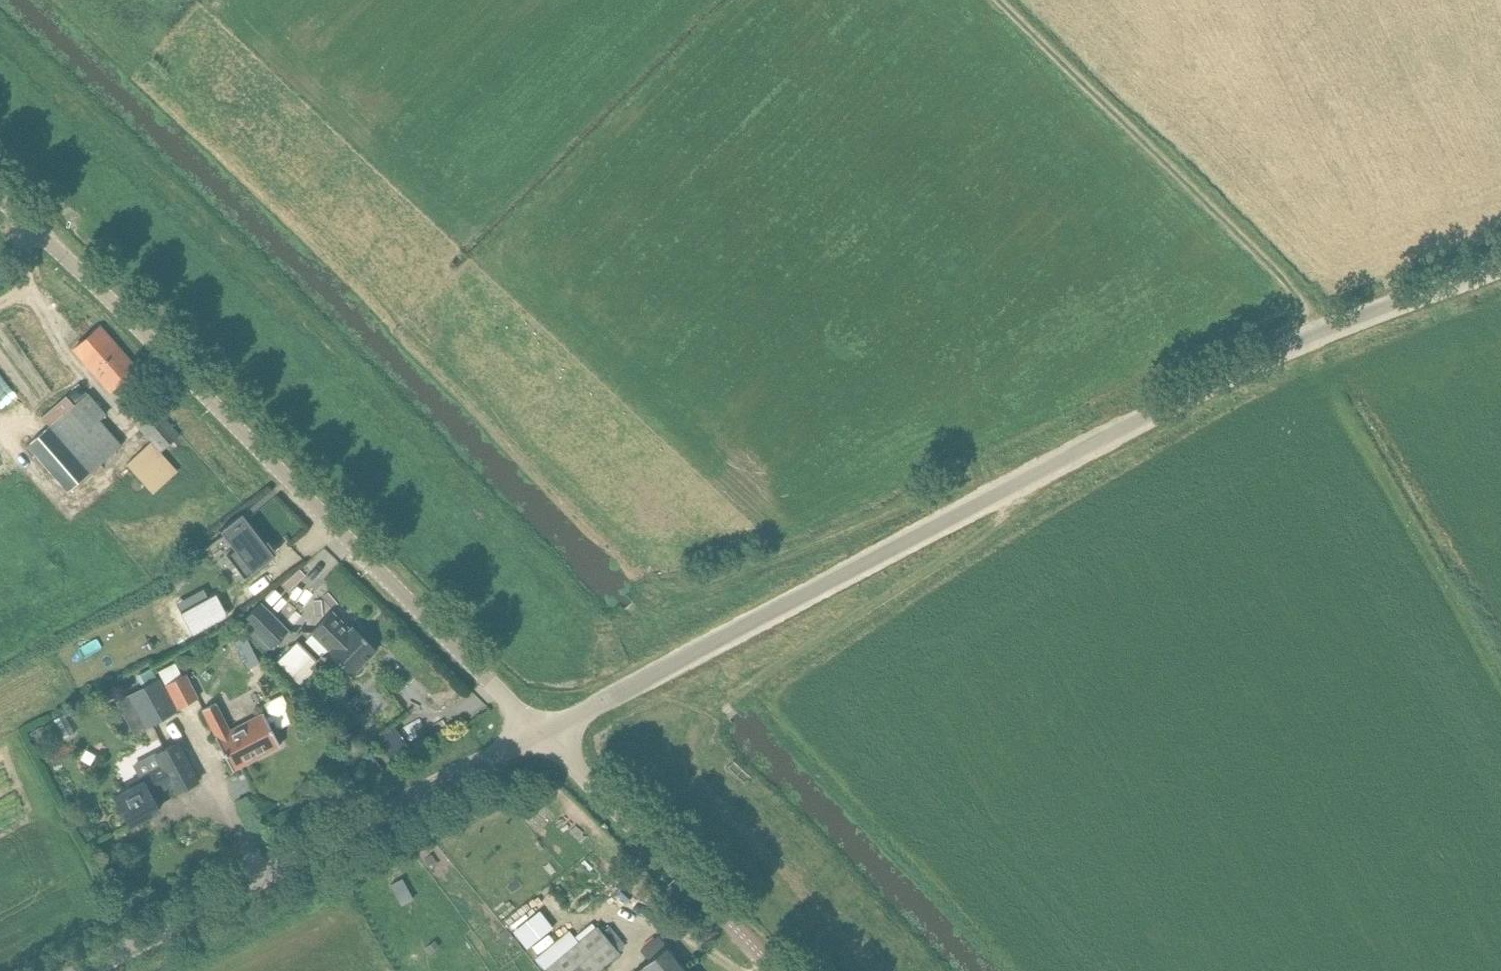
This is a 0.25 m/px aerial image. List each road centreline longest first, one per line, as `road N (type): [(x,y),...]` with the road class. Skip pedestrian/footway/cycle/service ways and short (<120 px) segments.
road 1 (unclassified): [(544,735),(1253,355),(1500,267)]
road 2 (unclassified): [(544,735),(0,198)]
road 3 (unclassified): [(76,970),(544,735)]
road 4 (track): [(1323,328),(997,0)]
road 5 (unclassified): [(773,970),(544,735)]

